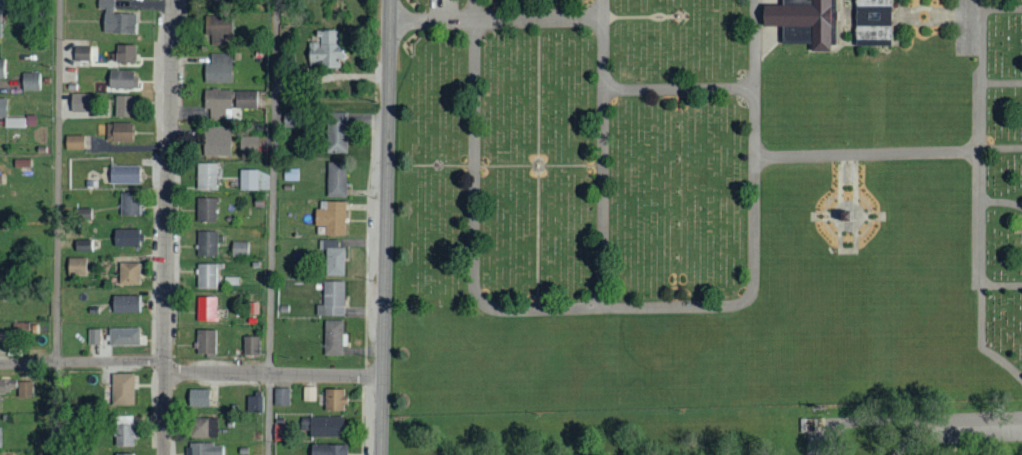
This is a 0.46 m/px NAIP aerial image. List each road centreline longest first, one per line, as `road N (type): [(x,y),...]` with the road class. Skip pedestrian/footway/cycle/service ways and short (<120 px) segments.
road 1 (residential): [(163,454),(175,0)]
road 2 (tertiary): [(381,454),(390,0)]
road 3 (residential): [(383,378),(163,372)]
road 4 (residential): [(163,360),(0,363)]

